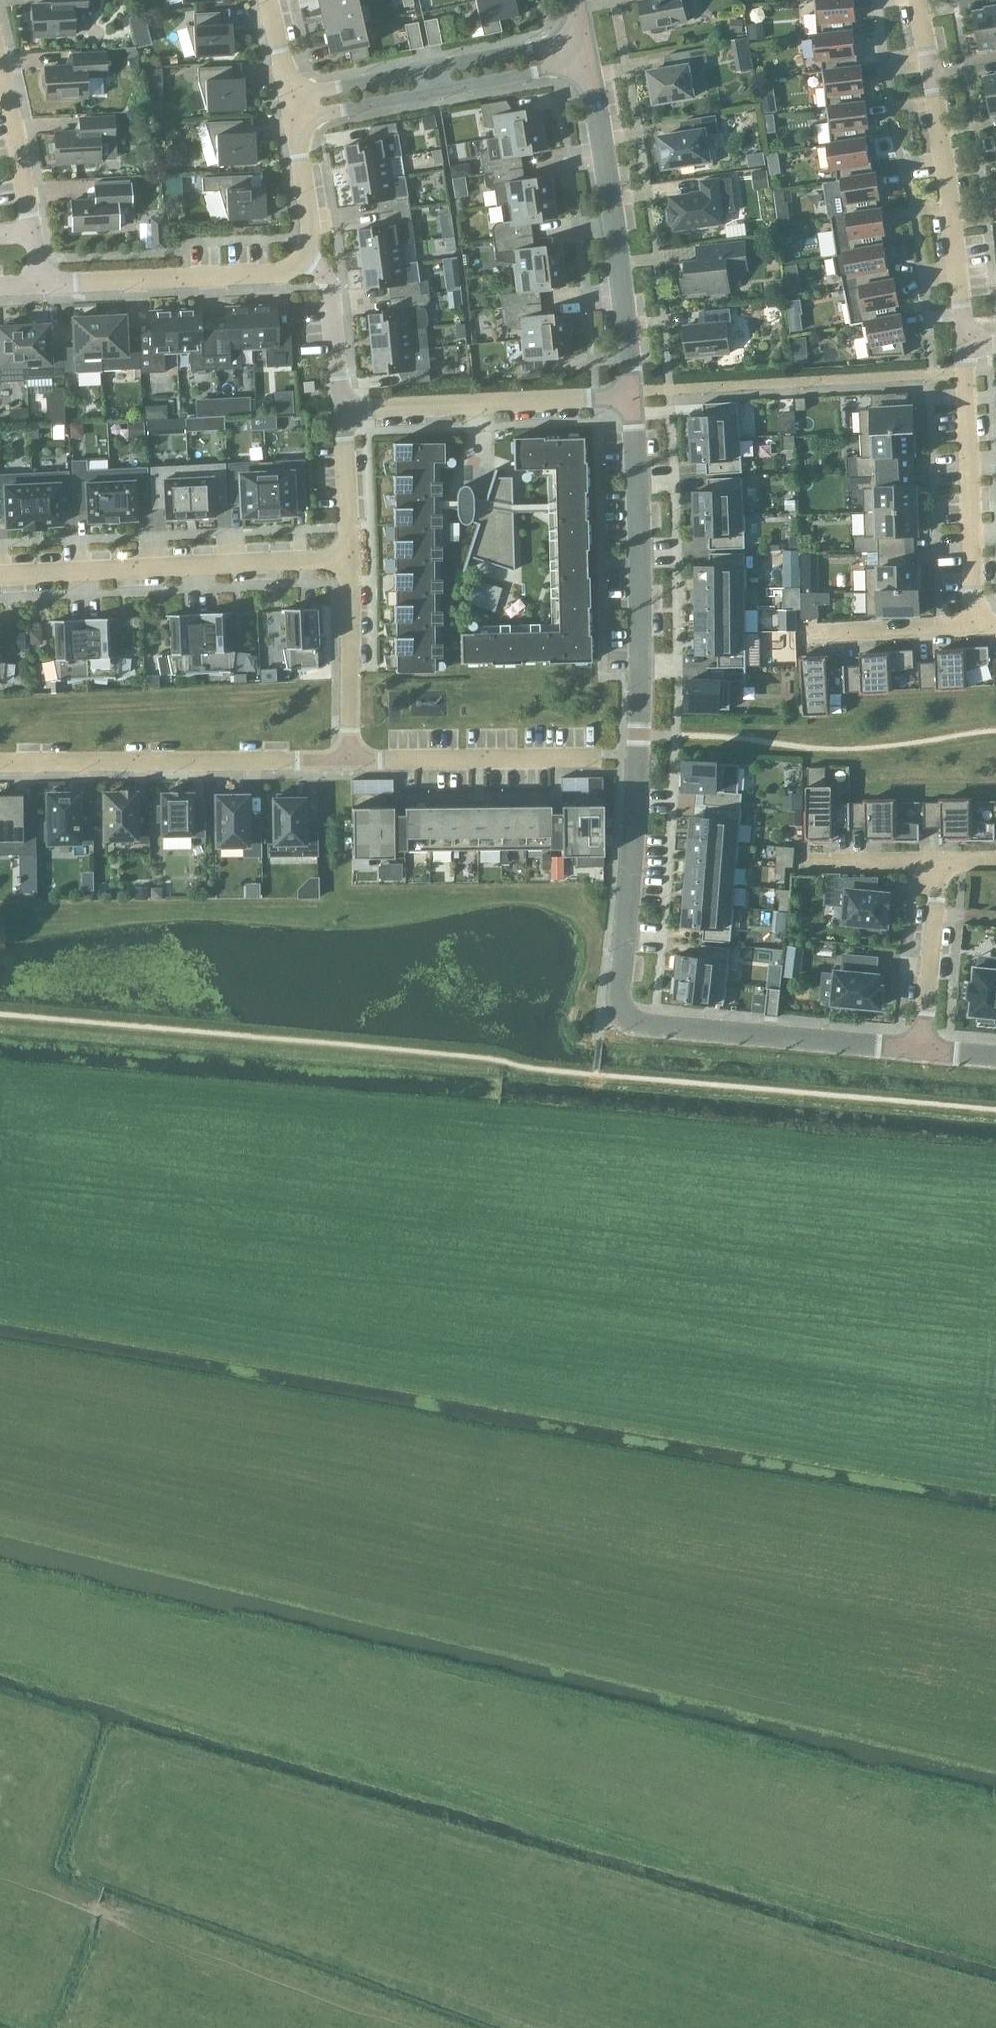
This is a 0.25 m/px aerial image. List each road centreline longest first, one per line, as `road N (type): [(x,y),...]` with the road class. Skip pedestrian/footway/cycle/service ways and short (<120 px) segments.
road 1 (residential): [(638,754),(620,1005),(628,1019),(926,1051)]
road 2 (residential): [(638,754),(633,401)]
road 3 (residential): [(0,578),(351,561)]
road 4 (residential): [(964,347),(945,138),(916,0)]
road 5 (residential): [(0,764),(350,760)]
road 6 (residential): [(633,401),(602,152),(582,63)]
road 7 (residential): [(633,401),(346,414)]
road 8 (residential): [(39,286),(318,270)]
road 9 (residential): [(976,624),(964,347)]
road 10 (residential): [(350,760),(588,758)]
road 11 (residential): [(350,760),(351,561)]
road 12 (residential): [(926,1051),(943,863)]
road 13 (residential): [(813,633),(976,624)]
road 14 (residential): [(346,414),(335,297),(318,270)]
road 15 (residential): [(437,94),(582,63)]
road 16 (residential): [(318,270),(296,124)]
road 17 (residential): [(574,26),(430,57)]
road 18 (residential): [(351,561),(346,414)]
road 19 (residential): [(430,57),(287,86)]
road 20 (residential): [(296,124),(437,94)]
road 21 (residential): [(29,234),(0,100)]
road 22 (residential): [(818,863),(943,863)]

